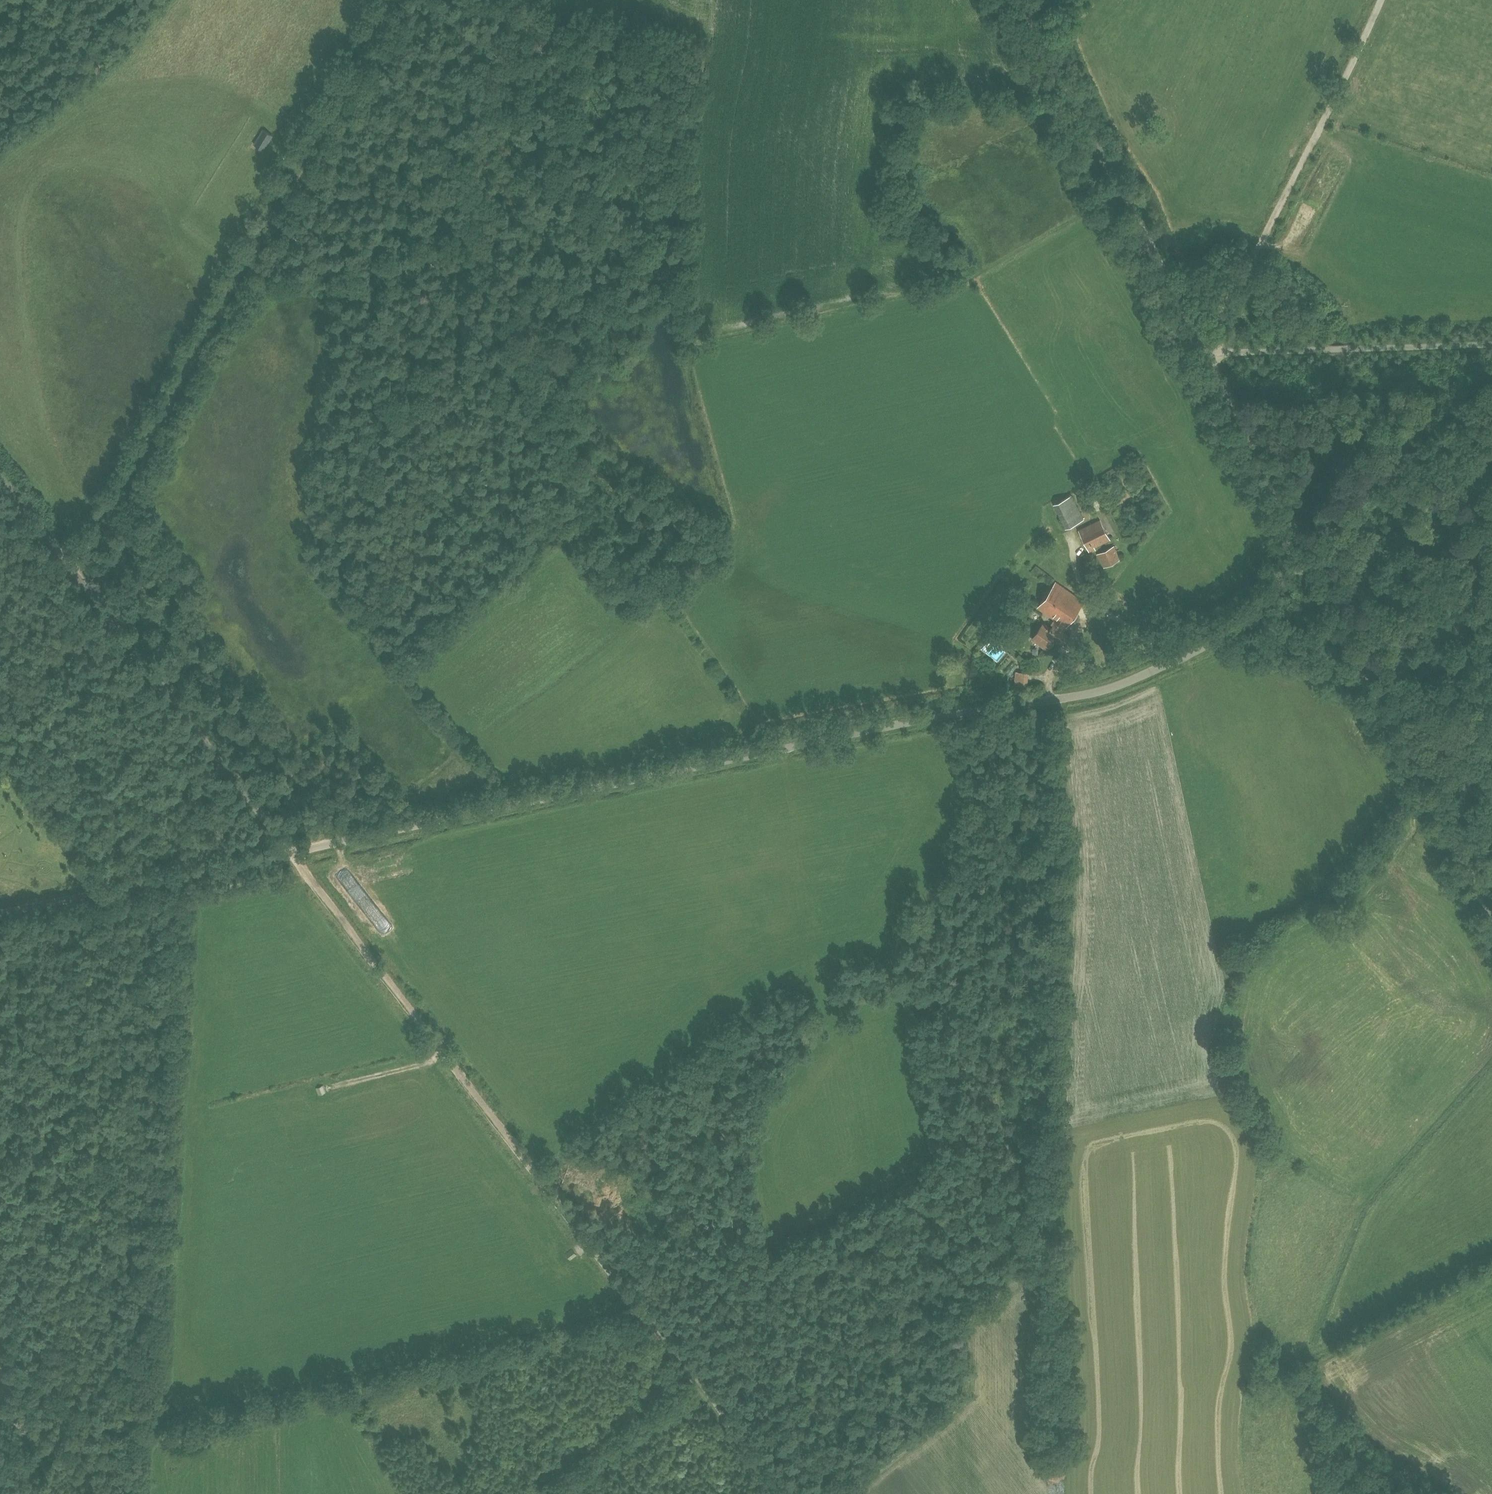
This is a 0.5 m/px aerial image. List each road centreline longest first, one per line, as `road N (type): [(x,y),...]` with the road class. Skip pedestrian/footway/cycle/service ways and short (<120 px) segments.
road 1 (unclassified): [(290,853),(1071,696),(1189,651),(1260,603),(1304,558)]
road 2 (track): [(783,1493),(290,853)]
road 3 (track): [(311,143),(71,566)]
road 4 (track): [(569,511),(490,564),(467,567),(404,554),(365,535),(349,509),(344,475),(363,408),(444,320)]
road 5 (unclassified): [(290,853),(0,475)]
road 6 (track): [(327,155),(588,527)]
road 7 (track): [(1043,700),(998,1032),(997,1086),(1009,1138)]
road 8 (unclassified): [(1491,913),(1304,558)]
road 9 (unclassified): [(1200,353),(1019,0)]
road 10 (unclassified): [(0,915),(290,853)]
road 11 (unclassified): [(1491,344),(1200,353)]
road 12 (unclassified): [(1304,558),(1200,353)]
road 13 (track): [(390,0),(311,143)]
road 14 (track): [(336,161),(380,103),(429,98)]

